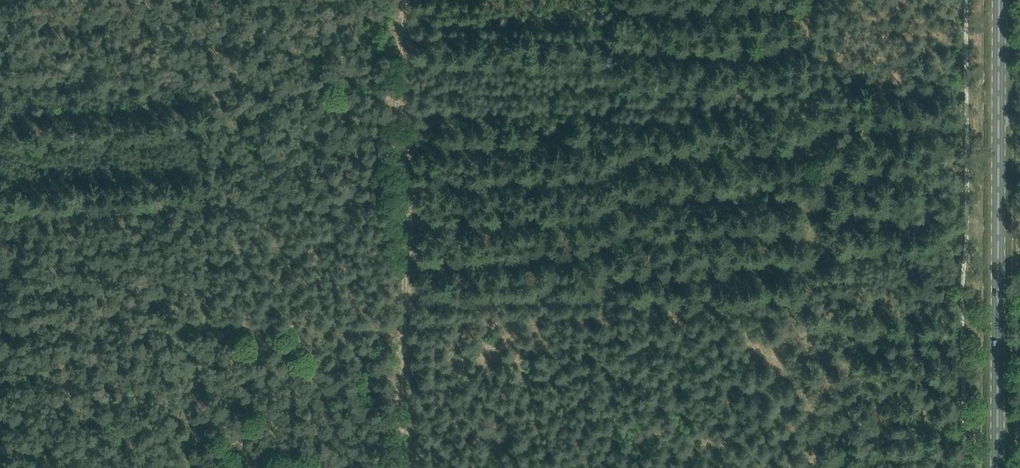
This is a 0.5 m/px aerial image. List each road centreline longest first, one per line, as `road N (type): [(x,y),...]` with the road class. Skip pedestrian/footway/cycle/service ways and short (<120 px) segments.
road 1 (track): [(404,467),(406,0)]
road 2 (primary): [(997,467),(998,0)]

